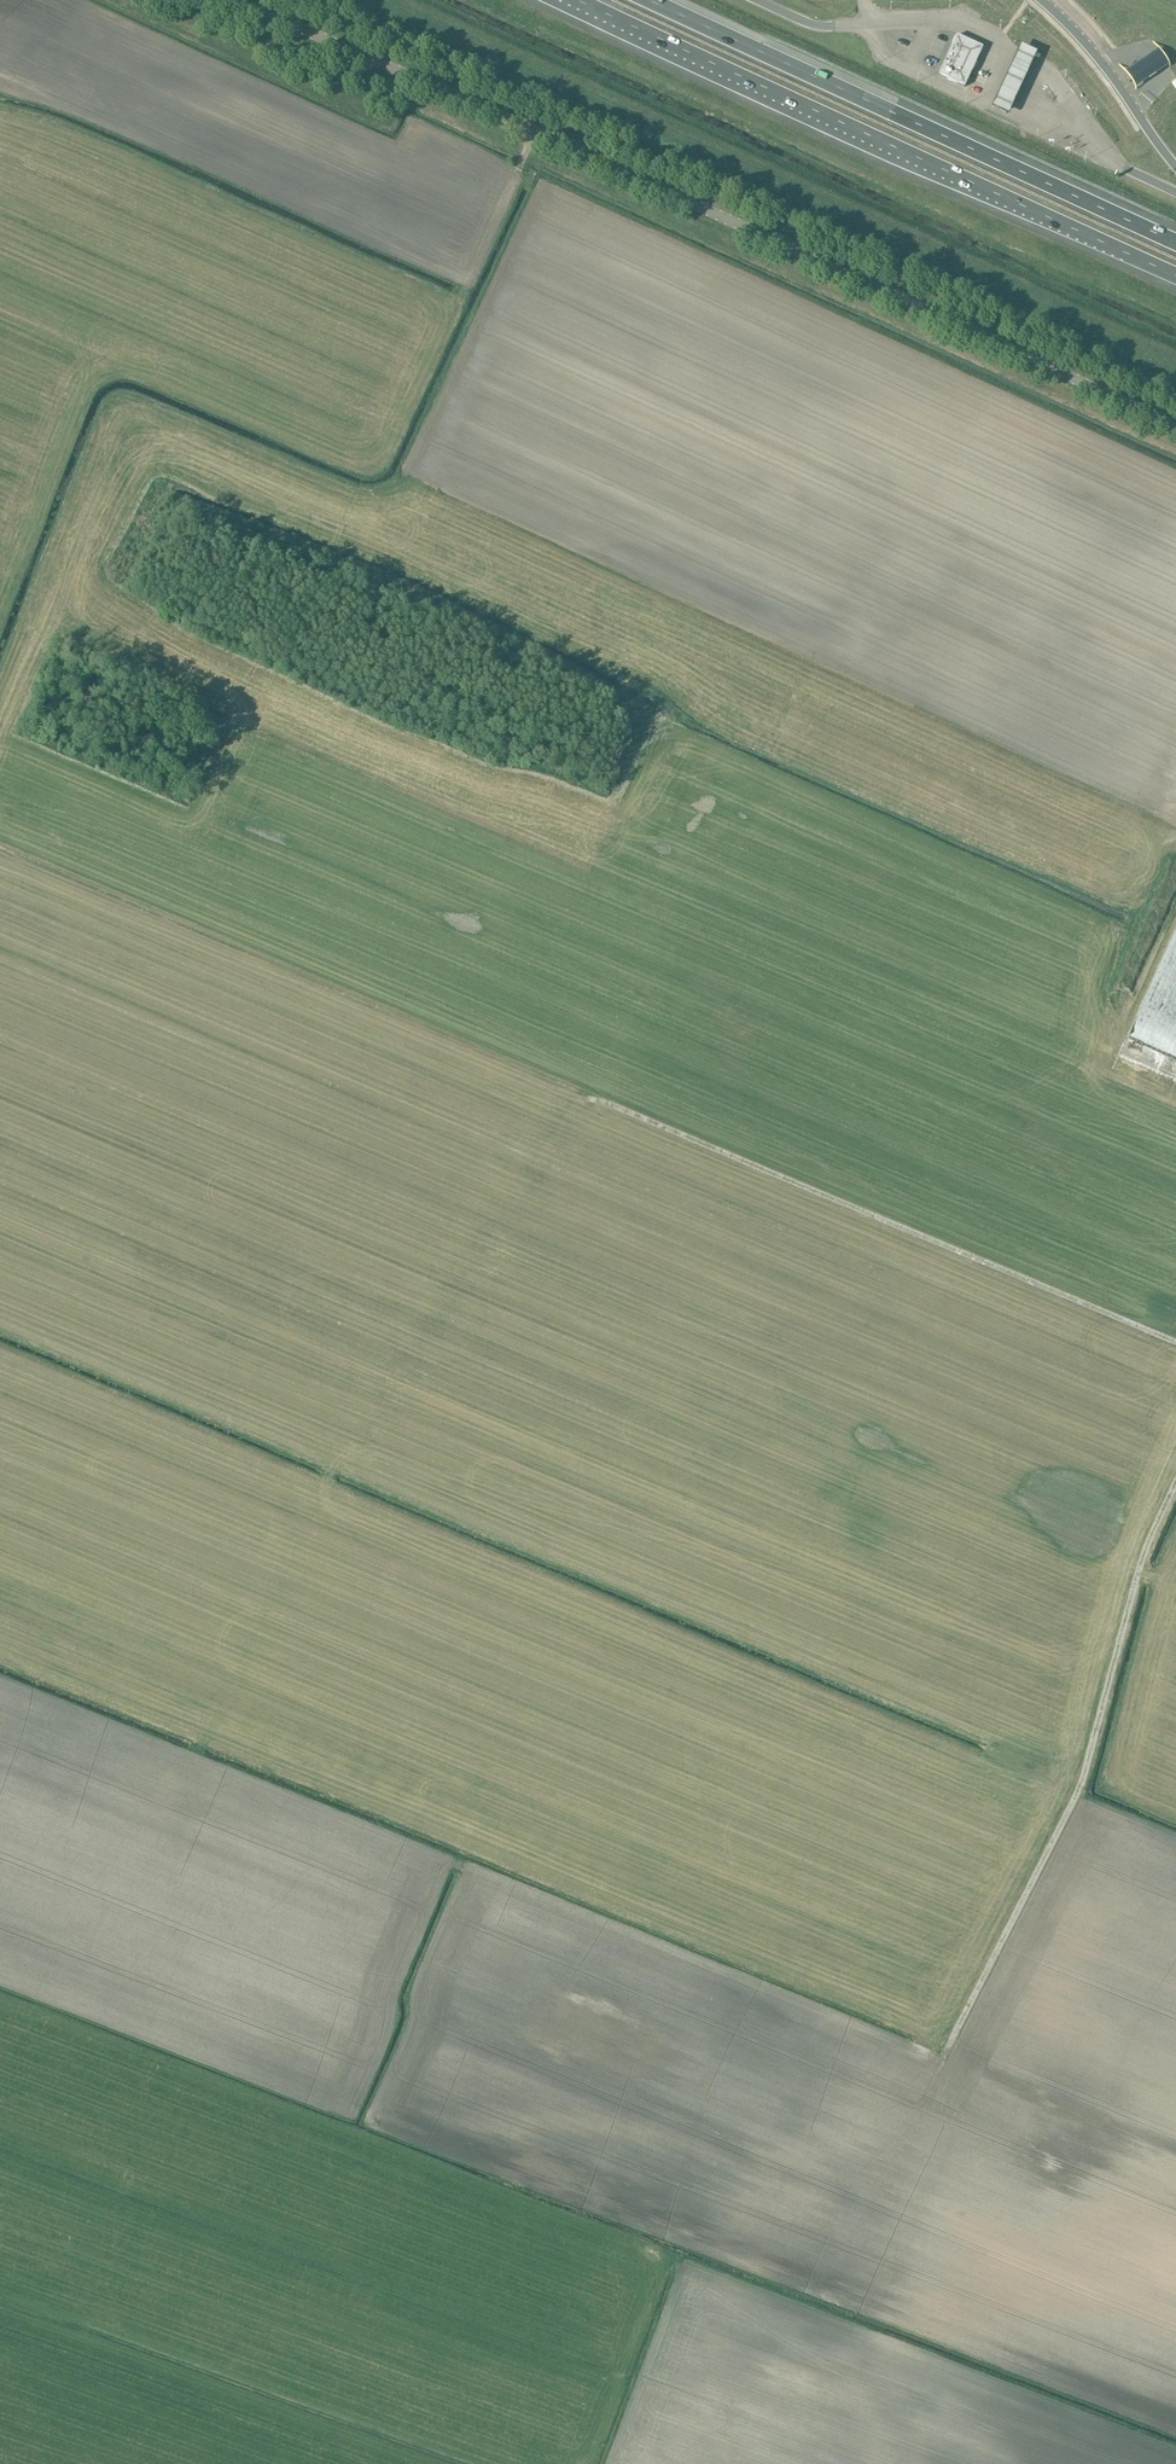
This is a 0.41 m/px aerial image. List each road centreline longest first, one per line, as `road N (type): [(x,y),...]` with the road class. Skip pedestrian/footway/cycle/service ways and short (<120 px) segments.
road 1 (tertiary): [(1175,426),(241,0)]
road 2 (motorway): [(570,0),(1175,280)]
road 3 (motorway): [(1175,243),(649,0)]

